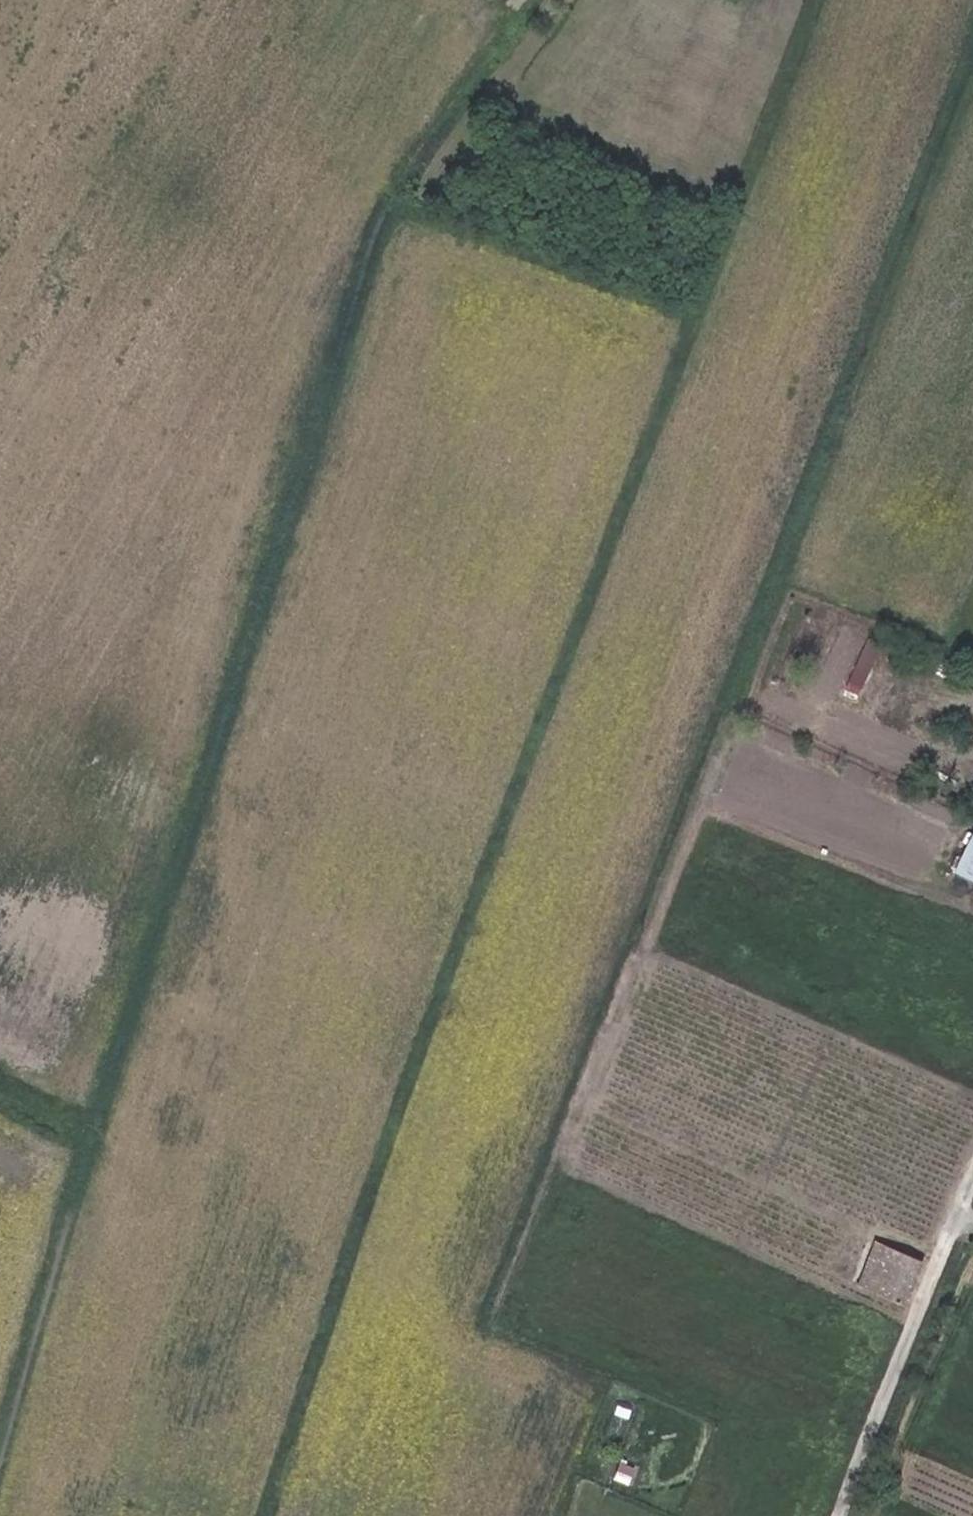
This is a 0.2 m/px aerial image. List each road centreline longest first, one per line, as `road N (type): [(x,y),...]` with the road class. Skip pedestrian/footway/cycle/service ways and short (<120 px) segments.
road 1 (track): [(839,1515),(872,1412),(972,1176)]

